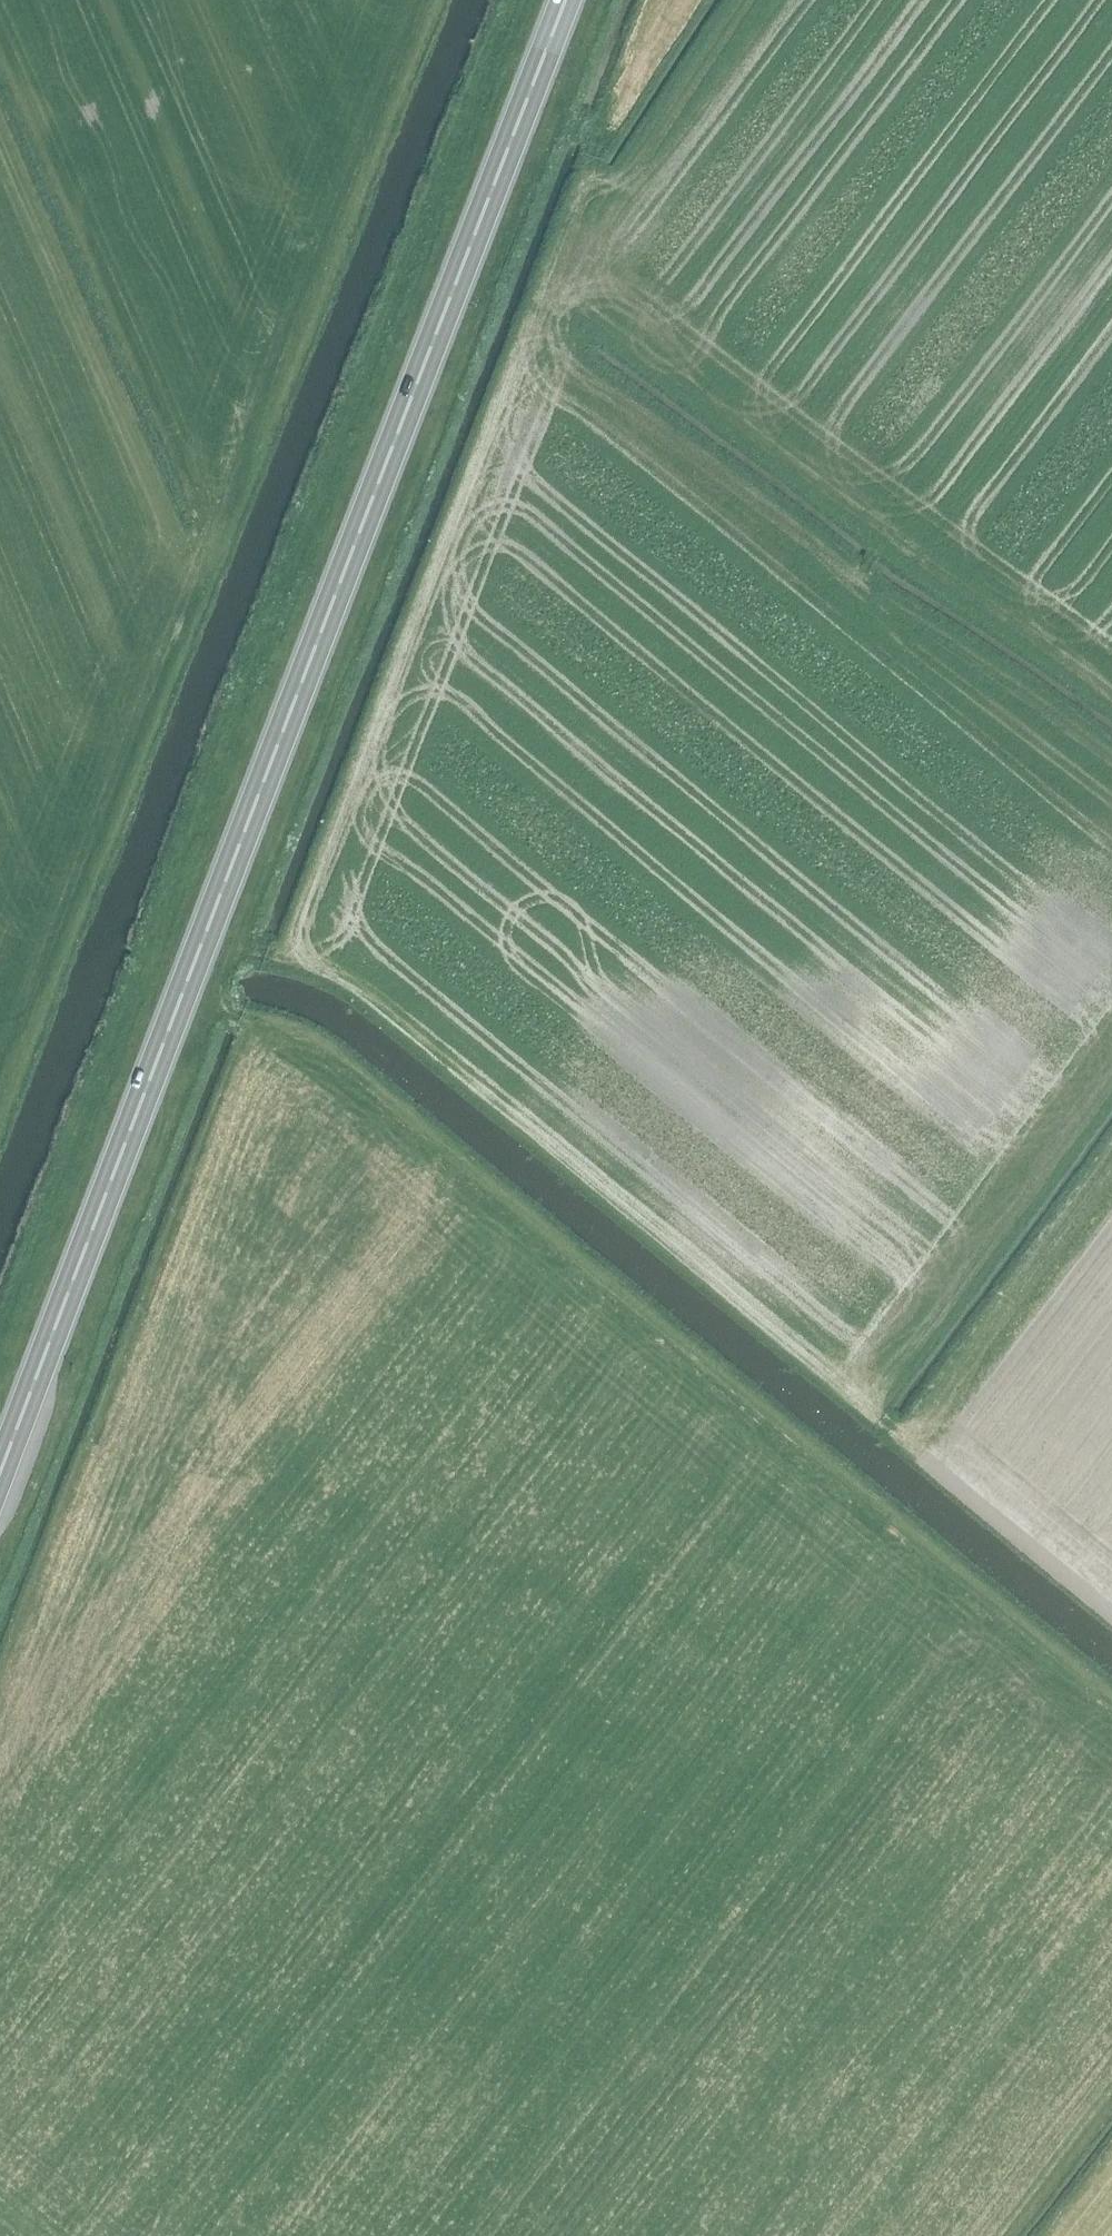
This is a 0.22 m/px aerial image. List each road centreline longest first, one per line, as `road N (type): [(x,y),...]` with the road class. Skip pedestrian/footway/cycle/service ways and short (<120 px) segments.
road 1 (trunk): [(0,1481),(567,0)]

